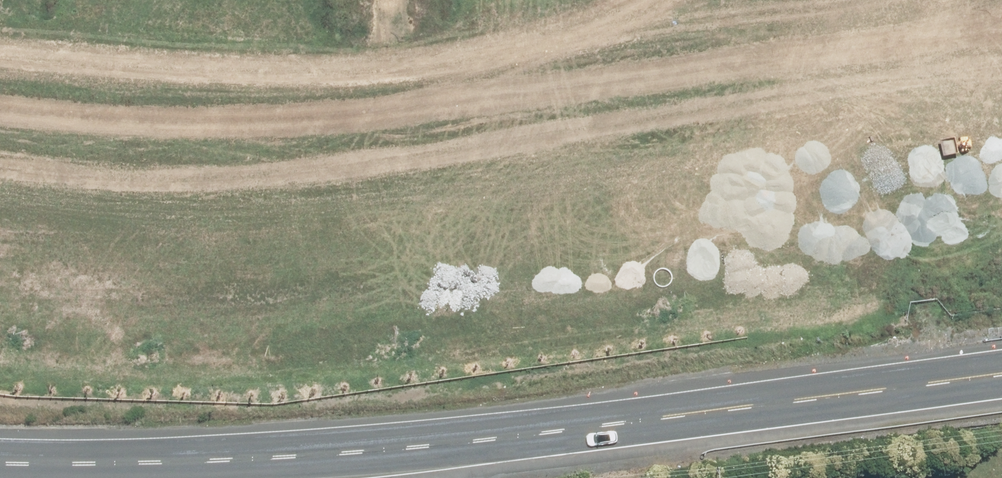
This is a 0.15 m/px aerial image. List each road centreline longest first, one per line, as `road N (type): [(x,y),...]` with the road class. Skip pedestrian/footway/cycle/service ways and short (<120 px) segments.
road 1 (secondary): [(1001,377),(401,452),(0,461)]
road 2 (unknown): [(0,130),(361,152),(759,75)]
road 3 (unknown): [(759,75),(938,61),(1001,33)]
road 4 (unknown): [(361,152),(363,0)]

